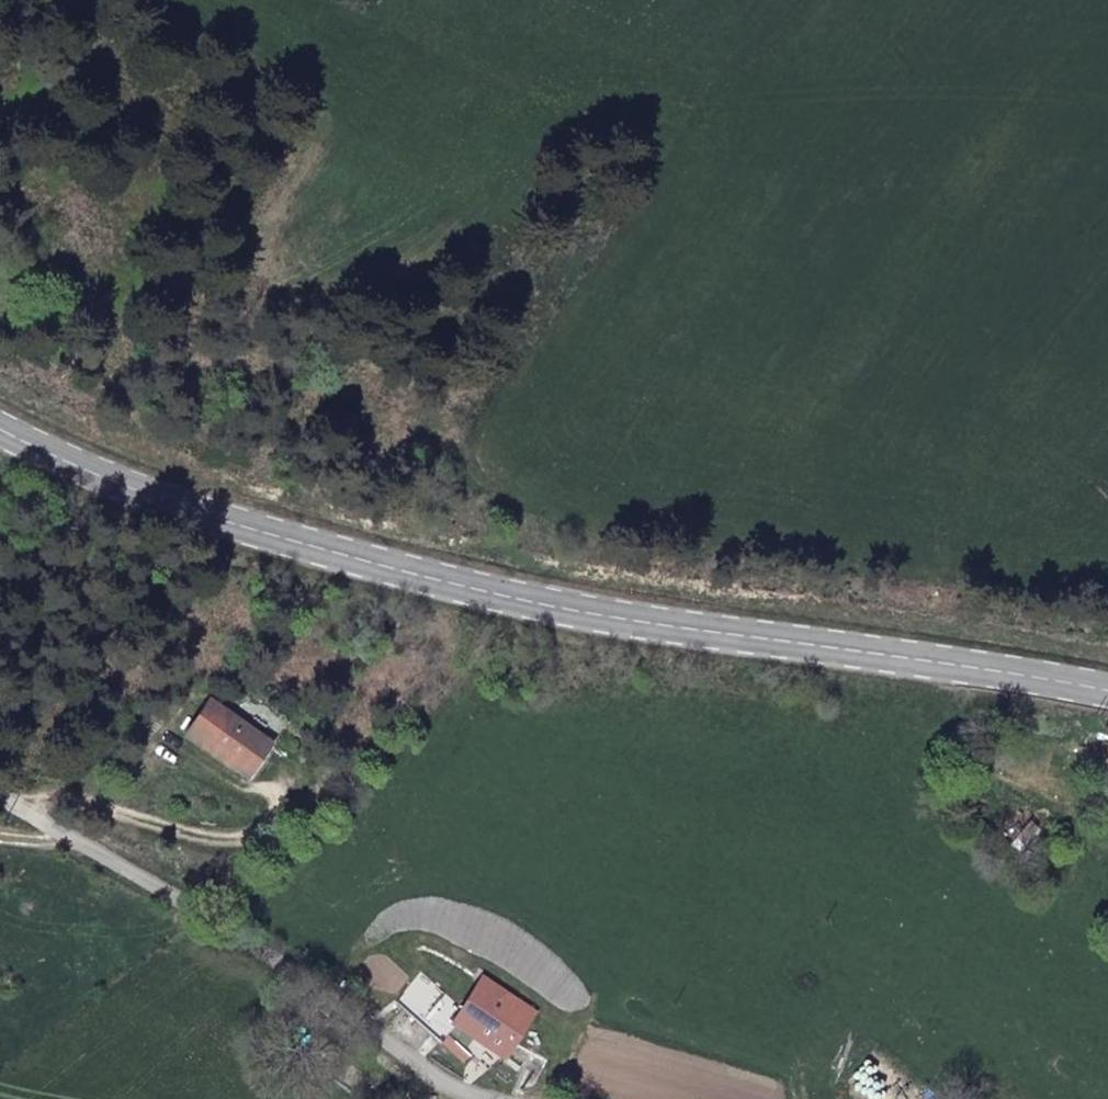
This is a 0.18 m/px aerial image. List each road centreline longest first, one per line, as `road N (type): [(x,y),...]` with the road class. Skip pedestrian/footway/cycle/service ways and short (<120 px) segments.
road 1 (secondary): [(0,434),(209,512),(443,576),(1107,690)]
road 2 (unclassified): [(0,807),(350,1000),(491,1098)]

